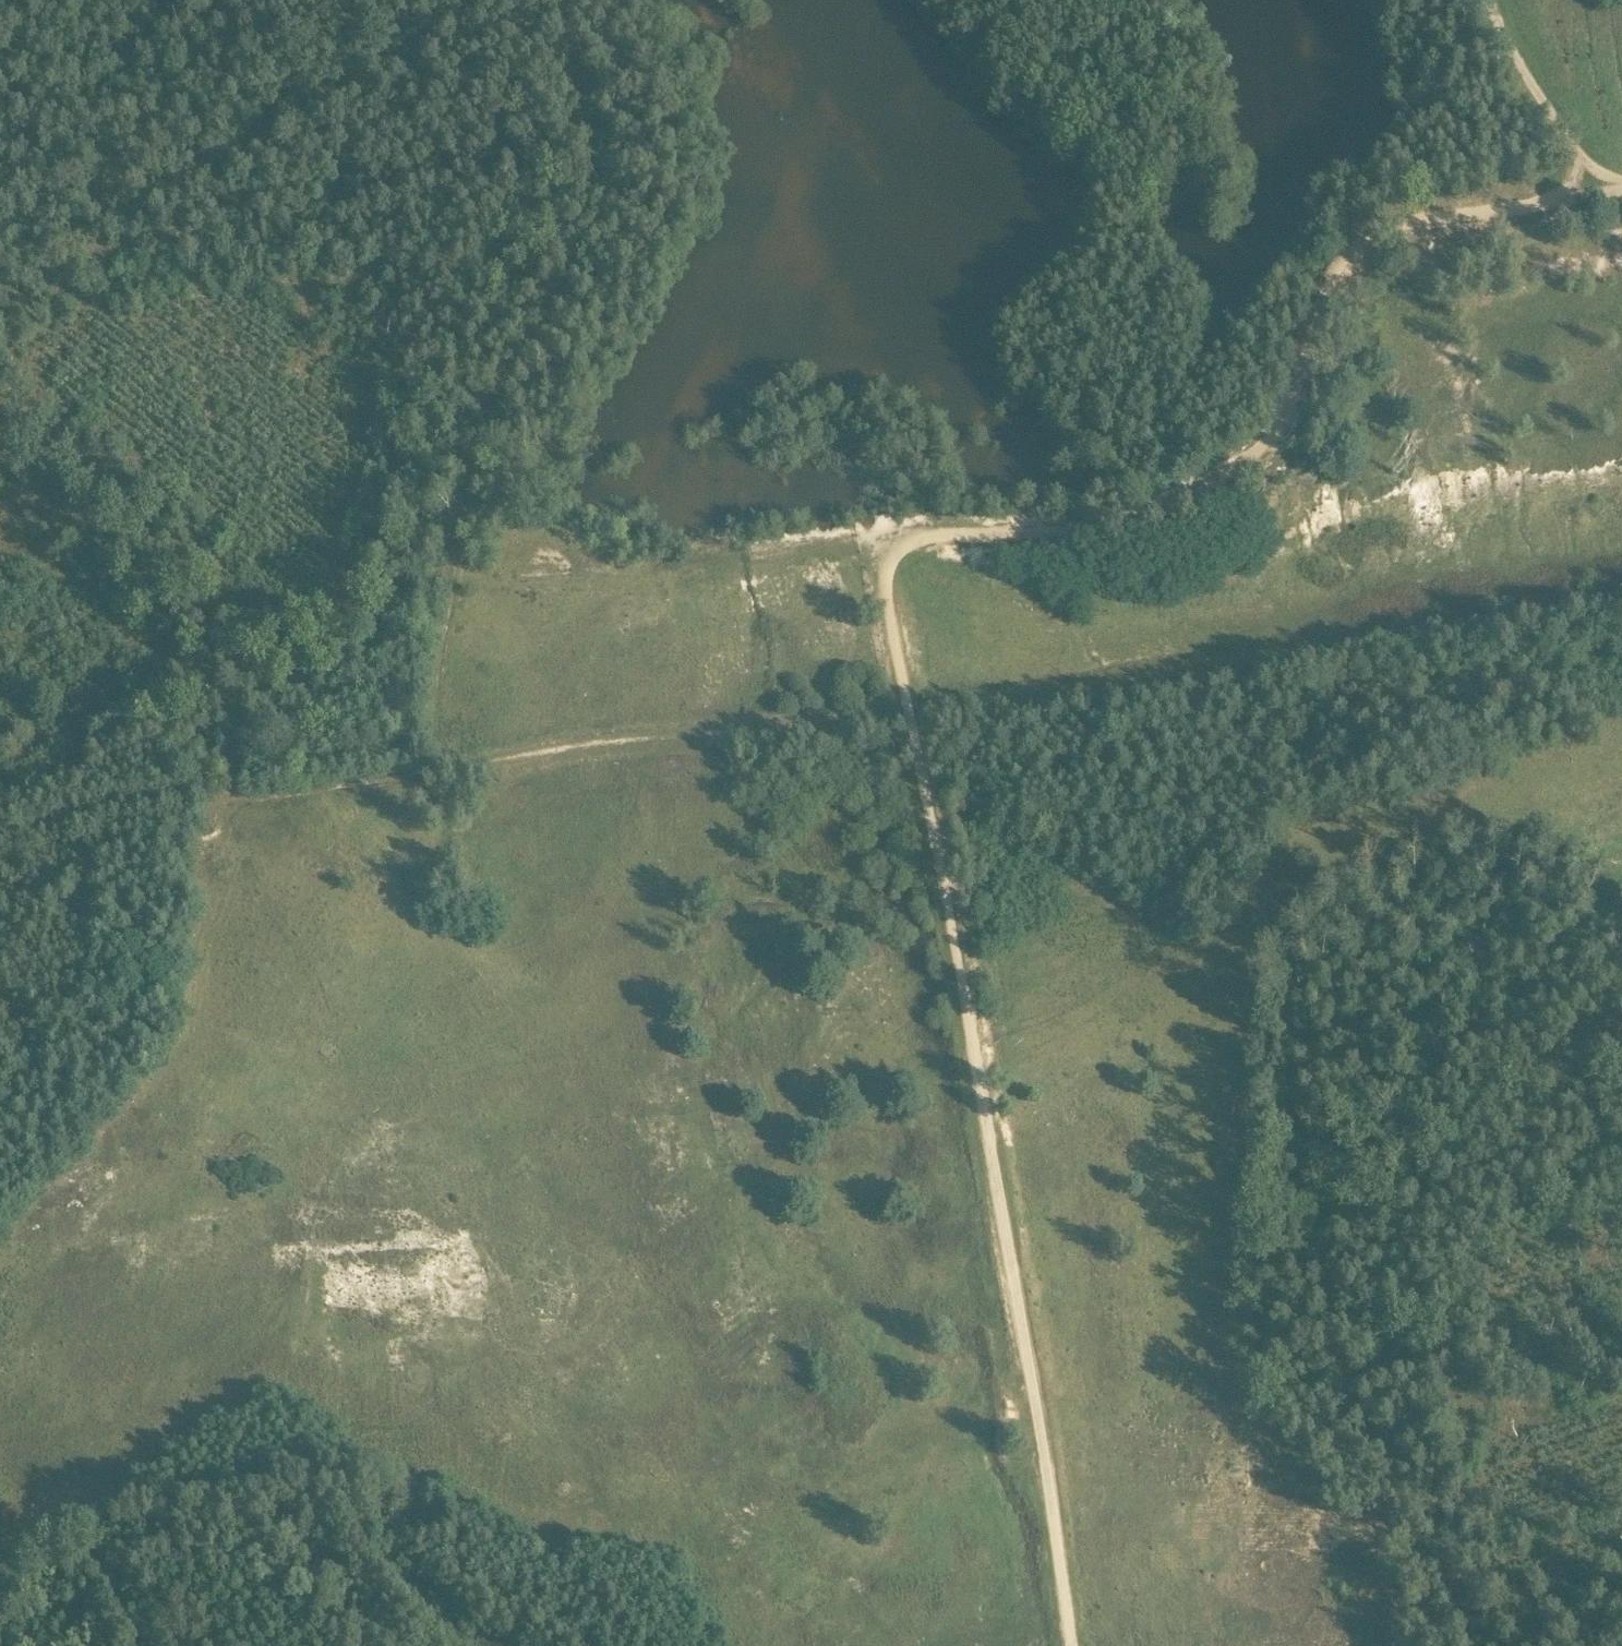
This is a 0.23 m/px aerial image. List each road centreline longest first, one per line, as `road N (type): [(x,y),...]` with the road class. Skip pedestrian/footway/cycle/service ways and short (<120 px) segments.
road 1 (track): [(1076,1645),(1016,1266),(886,567),(894,546),(911,538),(1113,524),(1215,483),(1271,443),(1287,417),(1331,281),(1371,238),(1600,189)]
road 2 (track): [(1600,189),(1493,0)]

